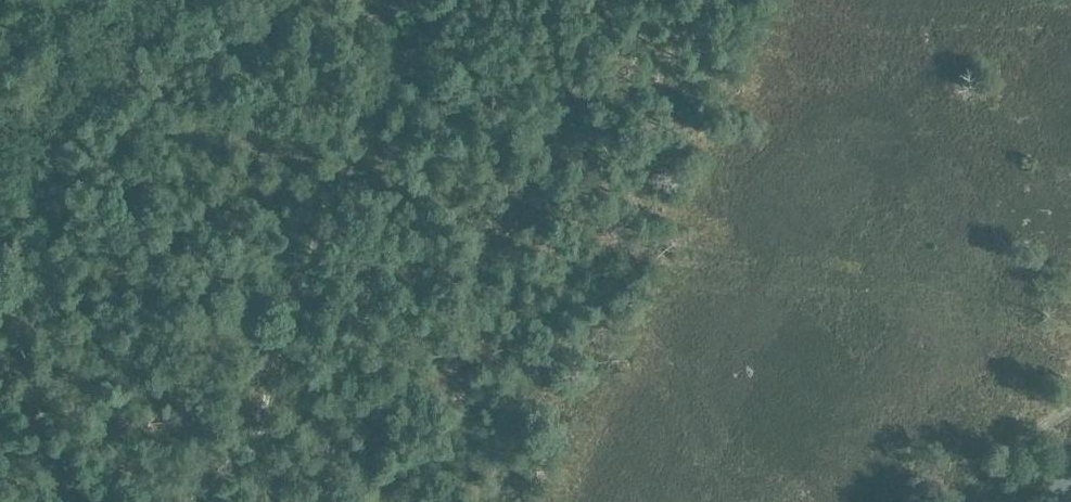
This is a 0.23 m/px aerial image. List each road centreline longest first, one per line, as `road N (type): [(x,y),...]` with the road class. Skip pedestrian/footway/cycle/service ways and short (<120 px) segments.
road 1 (track): [(393,0),(394,57),(384,93),(329,192),(258,436),(213,501)]
road 2 (track): [(0,197),(180,0)]

